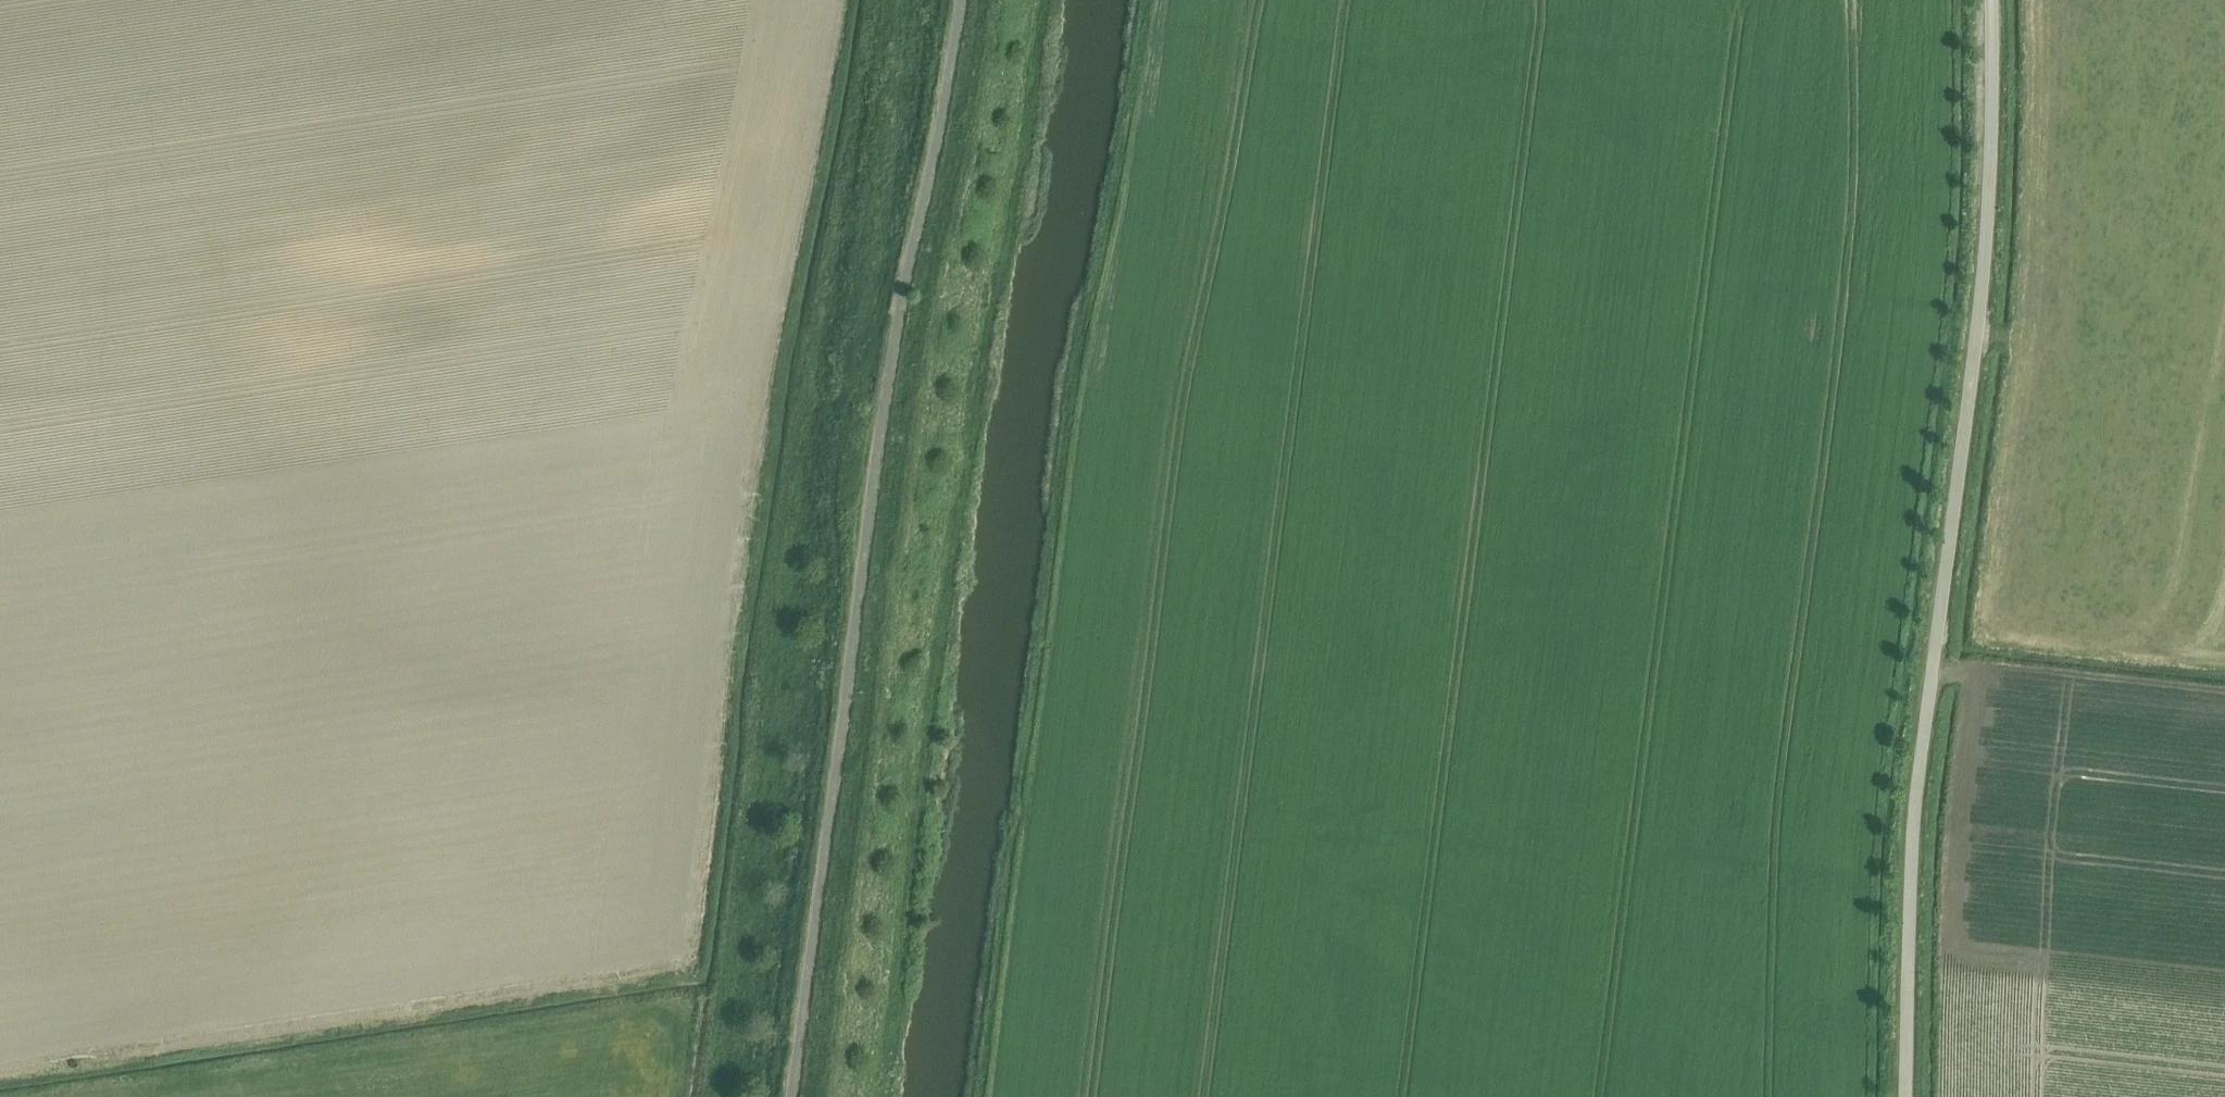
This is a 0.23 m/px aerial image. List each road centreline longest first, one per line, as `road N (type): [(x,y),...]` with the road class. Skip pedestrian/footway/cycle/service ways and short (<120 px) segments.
road 1 (unclassified): [(792,1096),(889,377),(959,0)]
road 2 (unclassified): [(1885,1096),(1897,863),(1969,284),(1970,0)]

